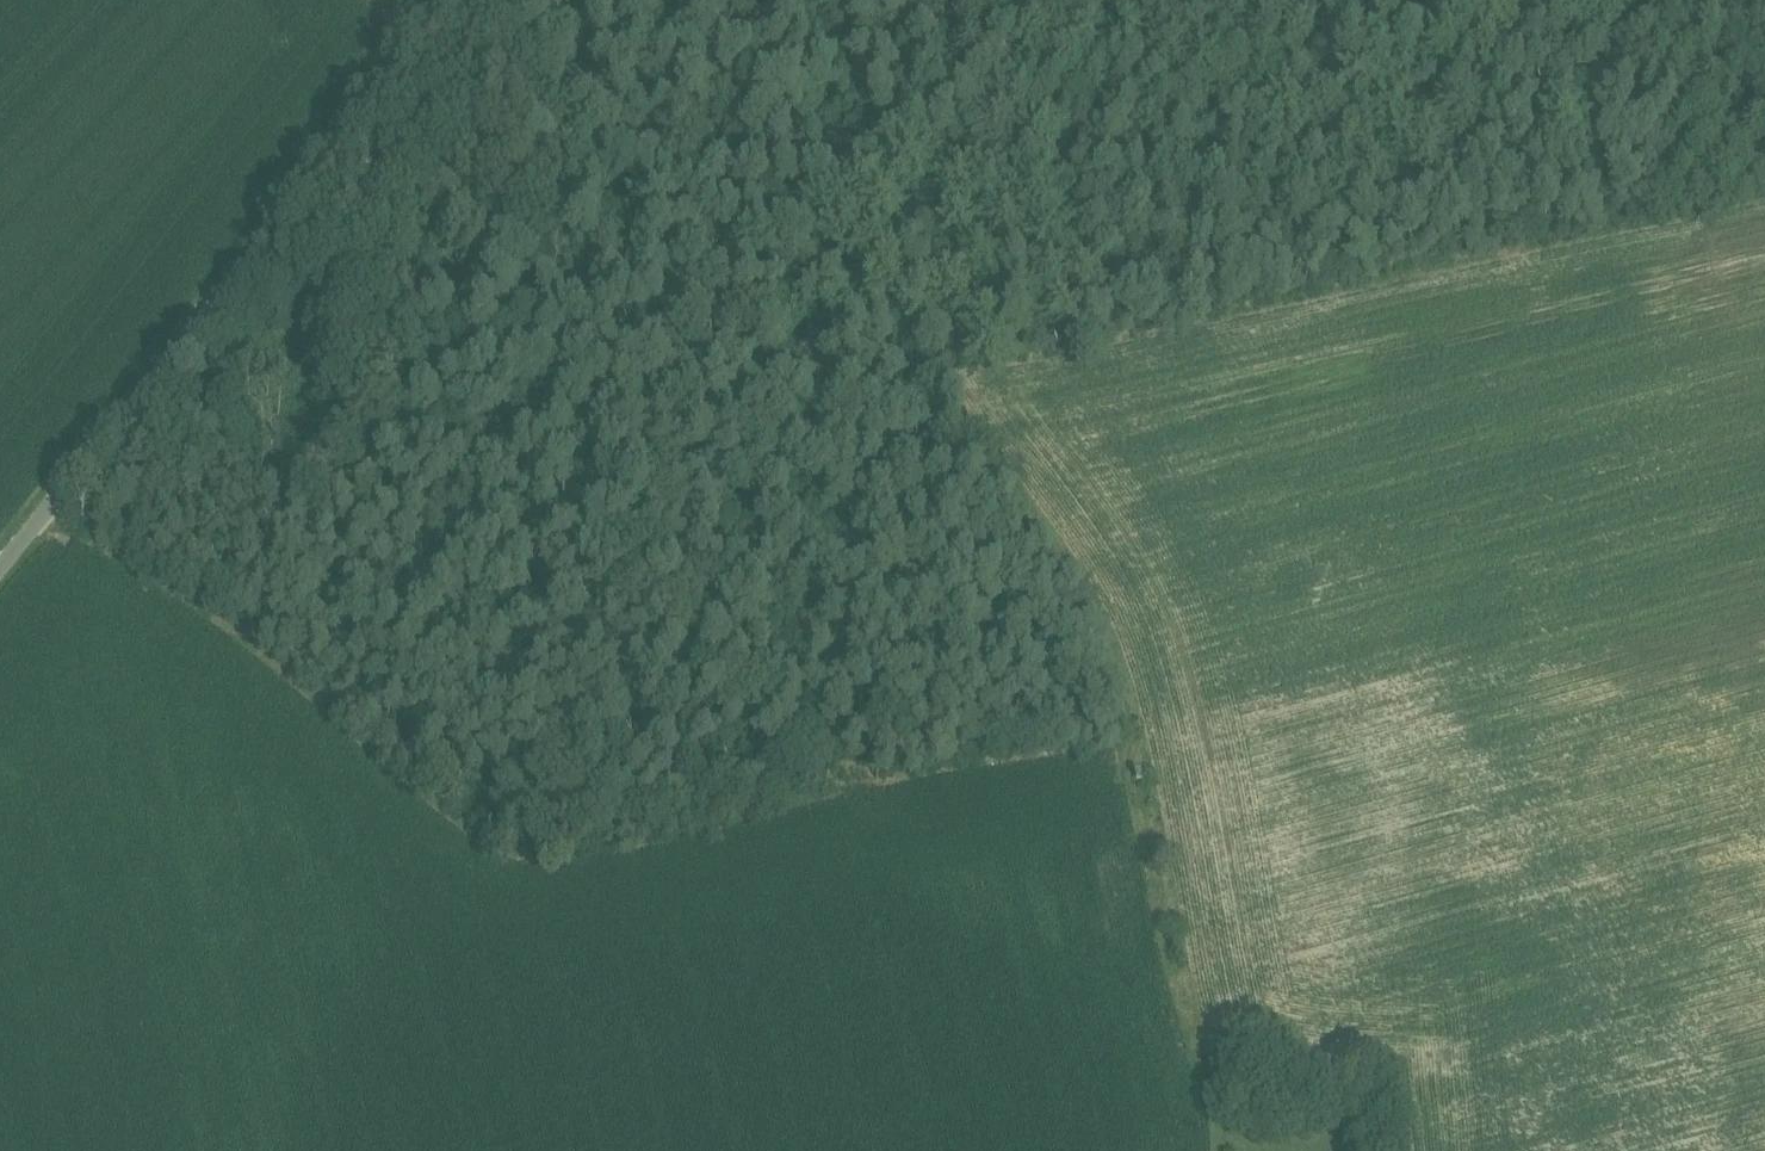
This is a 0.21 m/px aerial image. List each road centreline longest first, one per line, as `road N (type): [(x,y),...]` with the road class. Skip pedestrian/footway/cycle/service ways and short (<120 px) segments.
road 1 (track): [(532,0),(849,250),(1061,505),(1145,711),(1214,1027)]
road 2 (unclassified): [(0,568),(459,0)]

